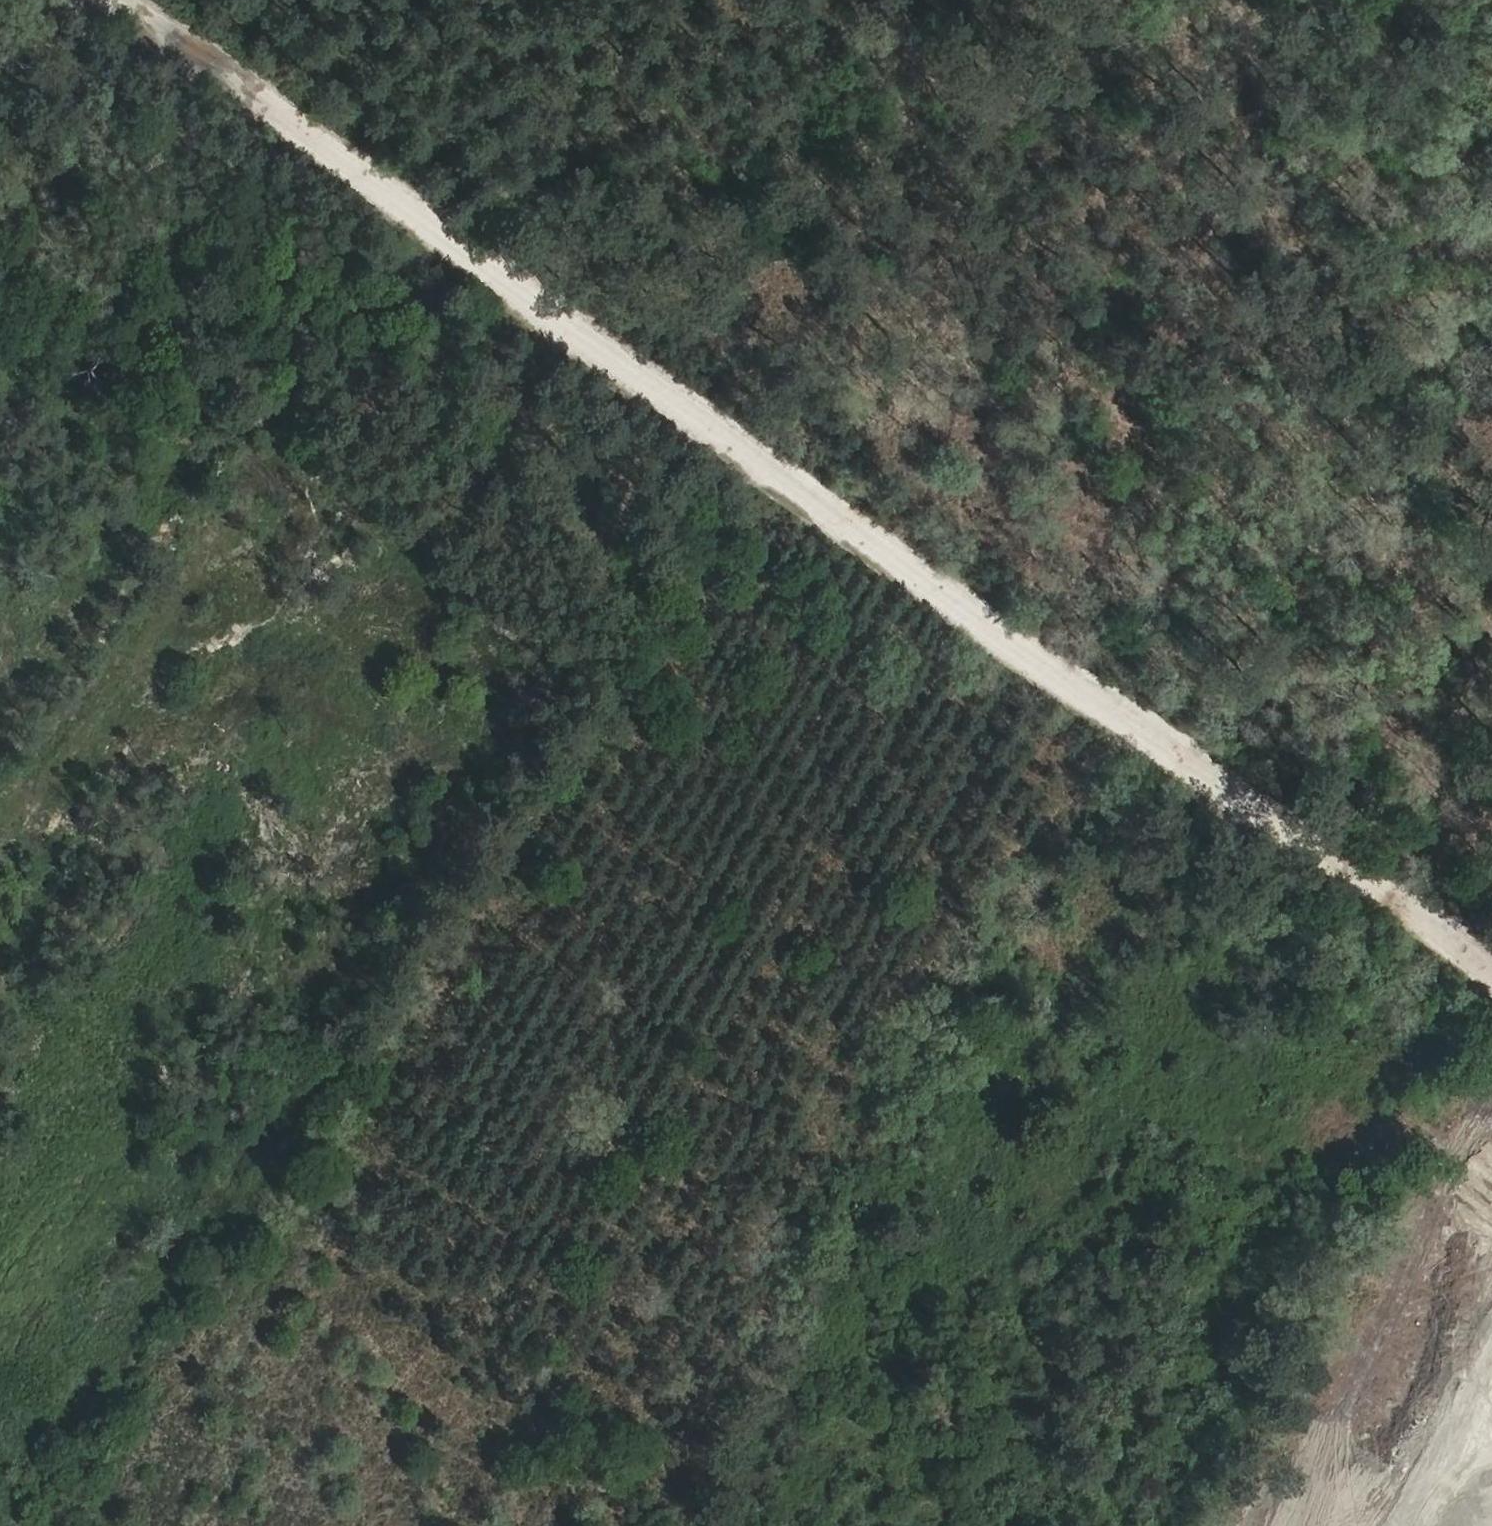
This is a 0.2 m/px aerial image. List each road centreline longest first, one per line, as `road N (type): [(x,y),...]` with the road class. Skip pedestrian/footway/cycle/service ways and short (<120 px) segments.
road 1 (track): [(421,216),(1491,969)]
road 2 (track): [(122,0),(289,107),(421,216)]

